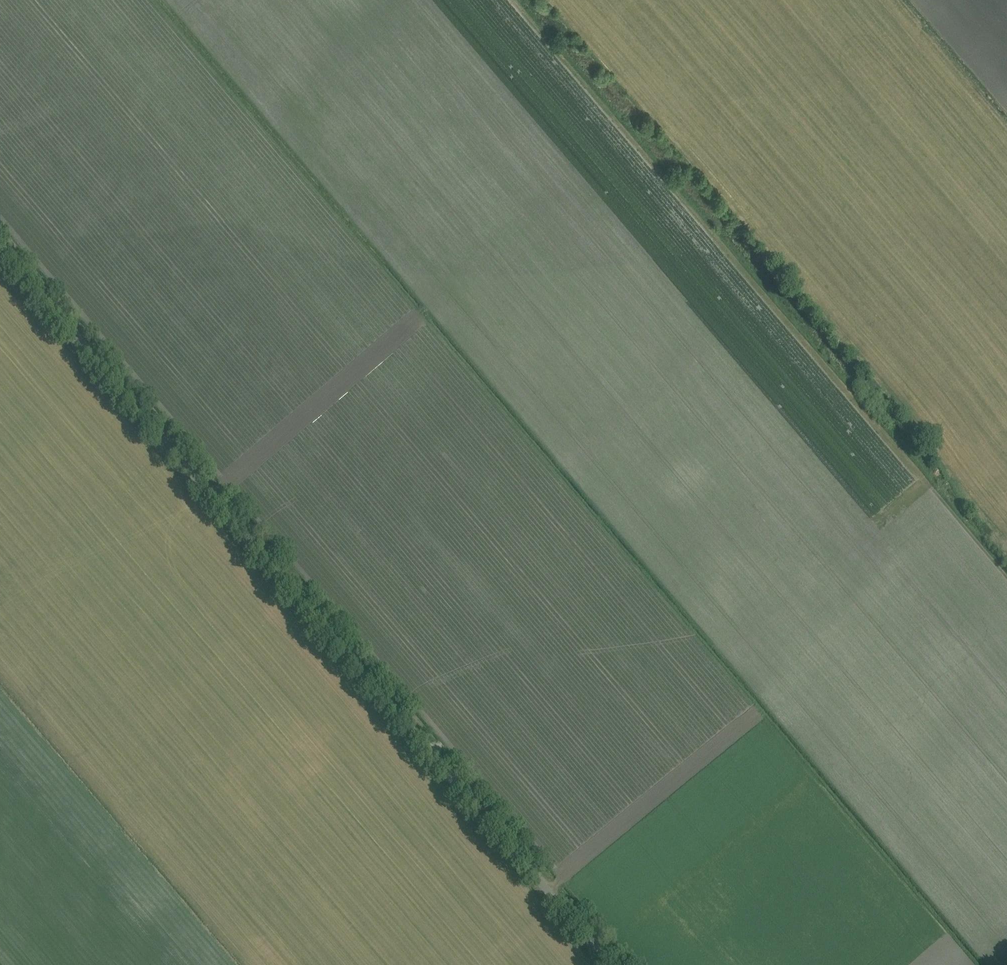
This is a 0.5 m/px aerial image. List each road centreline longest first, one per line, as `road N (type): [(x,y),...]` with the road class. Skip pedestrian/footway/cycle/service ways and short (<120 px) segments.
road 1 (unclassified): [(611,964),(0,248)]

